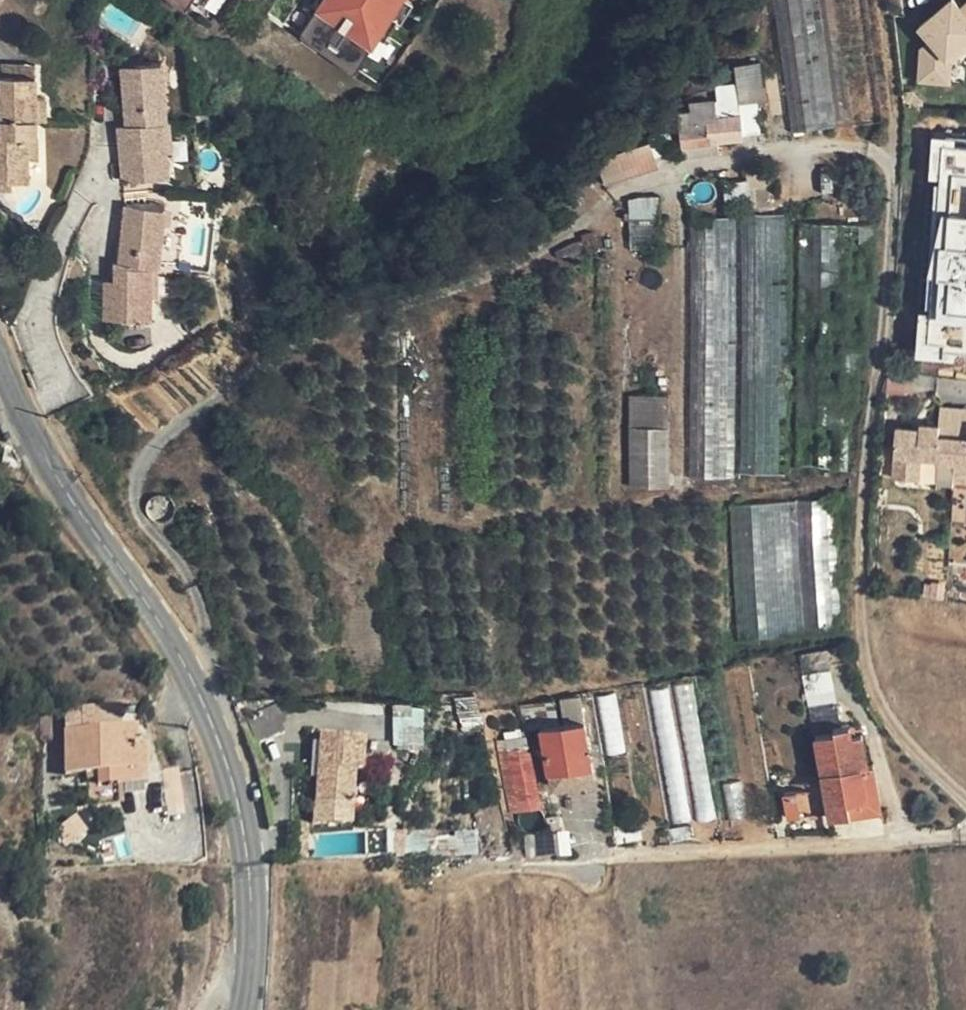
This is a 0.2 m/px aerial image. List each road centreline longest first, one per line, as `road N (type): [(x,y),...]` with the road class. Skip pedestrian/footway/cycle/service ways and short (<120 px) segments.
road 1 (tertiary): [(0,365),(50,468),(174,636),(229,750),(251,846),(247,1009)]

